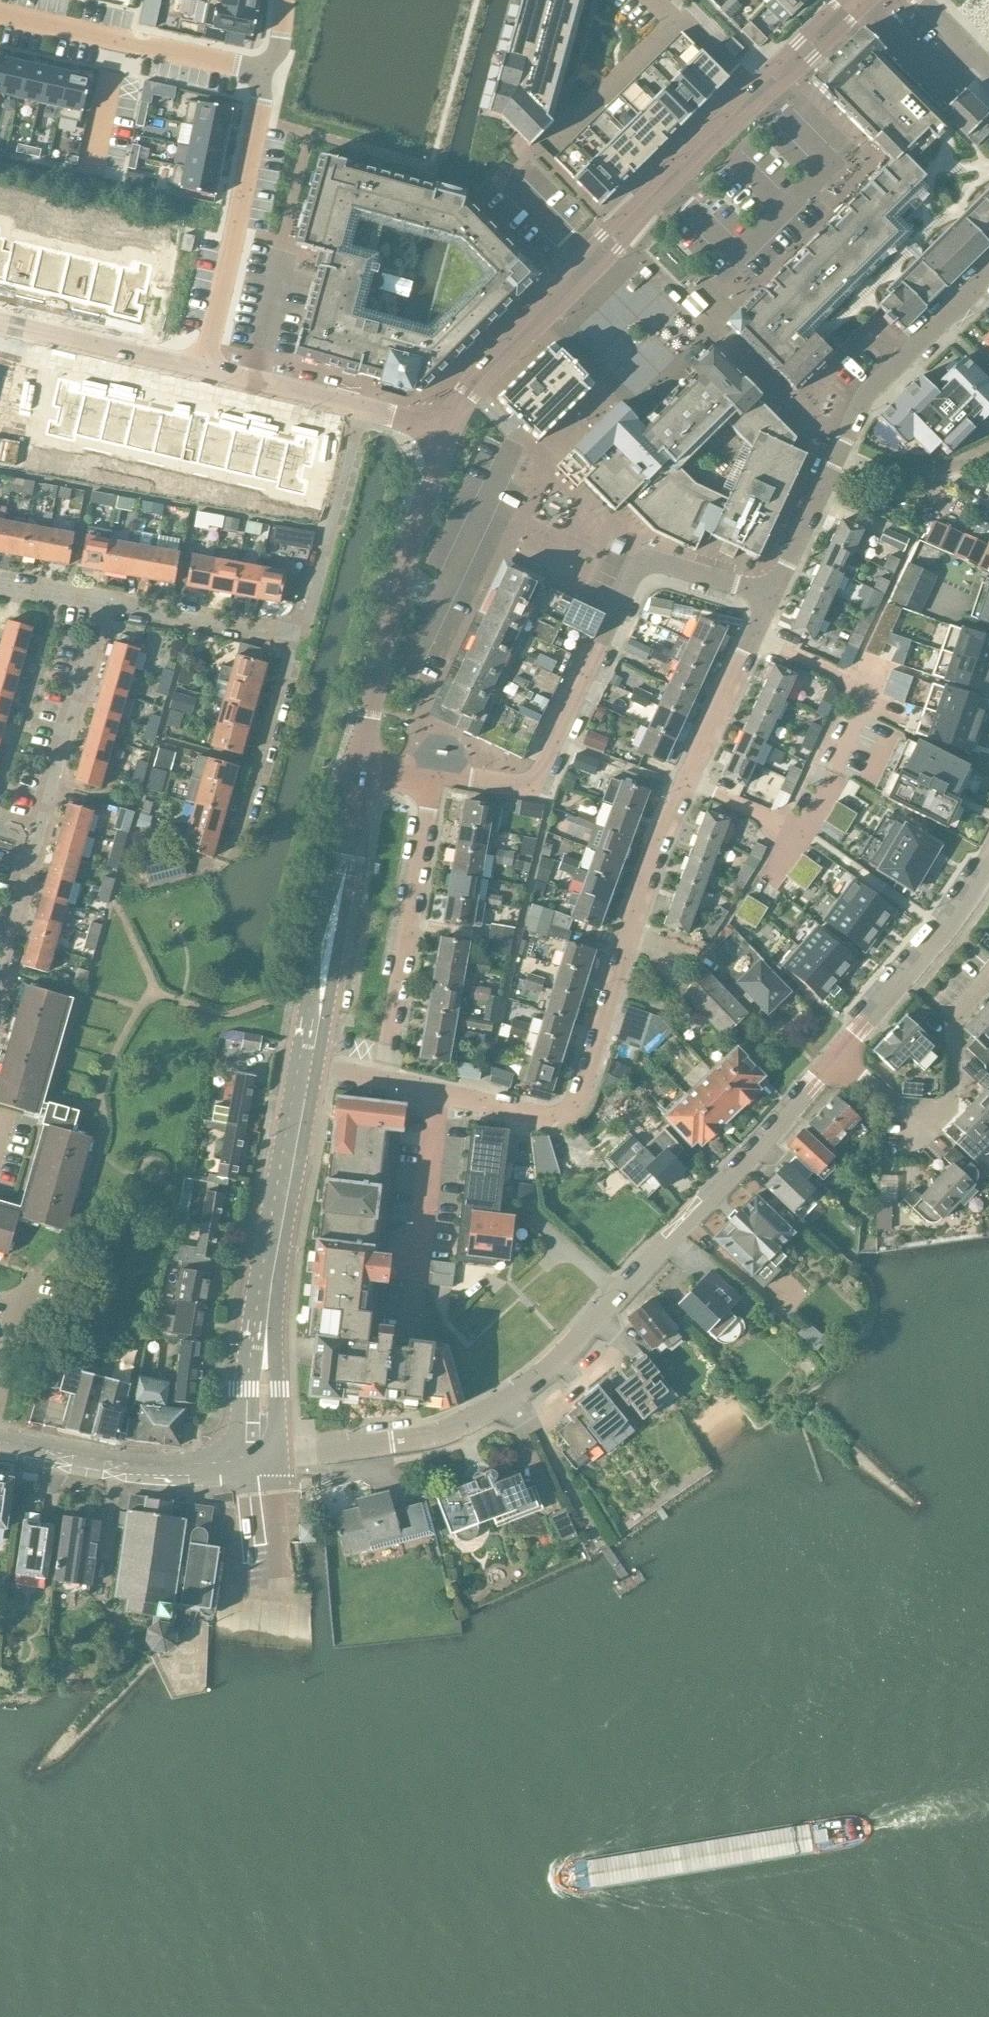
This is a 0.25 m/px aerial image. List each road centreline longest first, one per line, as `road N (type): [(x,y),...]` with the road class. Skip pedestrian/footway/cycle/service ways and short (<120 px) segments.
road 1 (residential): [(258,1461),(412,1441),(519,1394),(569,1352),(834,1061)]
road 2 (residential): [(436,1093),(537,1117),(572,1113),(660,843),(774,594)]
road 3 (tertiary): [(443,435),(542,313),(856,0)]
road 4 (residential): [(437,773),(530,786),(645,562),(774,594)]
road 5 (tertiary): [(258,1461),(263,1318),(307,1069)]
road 6 (residential): [(0,982),(104,604)]
road 7 (residential): [(774,594),(861,417),(988,284)]
road 8 (residential): [(385,1081),(437,773)]
road 9 (tertiary): [(307,1069),(362,763)]
road 10 (residential): [(194,368),(268,75)]
road 11 (residential): [(834,1061),(923,1136),(945,1106),(954,1018),(988,974)]
road 12 (residential): [(268,75),(0,14)]
road 13 (tertiary): [(258,1461),(127,1462),(0,1442)]
road 14 (residential): [(834,1061),(969,904),(988,859)]
road 15 (residential): [(297,633),(359,410)]
road 16 (residential): [(436,1093),(407,1308)]
road 17 (residential): [(239,842),(297,633)]
road 18 (residential): [(194,368),(0,321)]
road 19 (residential): [(104,604),(297,633)]
road 20 (tertiary): [(362,763),(399,579)]
road 21 (tertiary): [(270,1648),(258,1461)]
road 22 (residential): [(359,410),(194,368)]
road 23 (tertiary): [(399,579),(443,435)]

